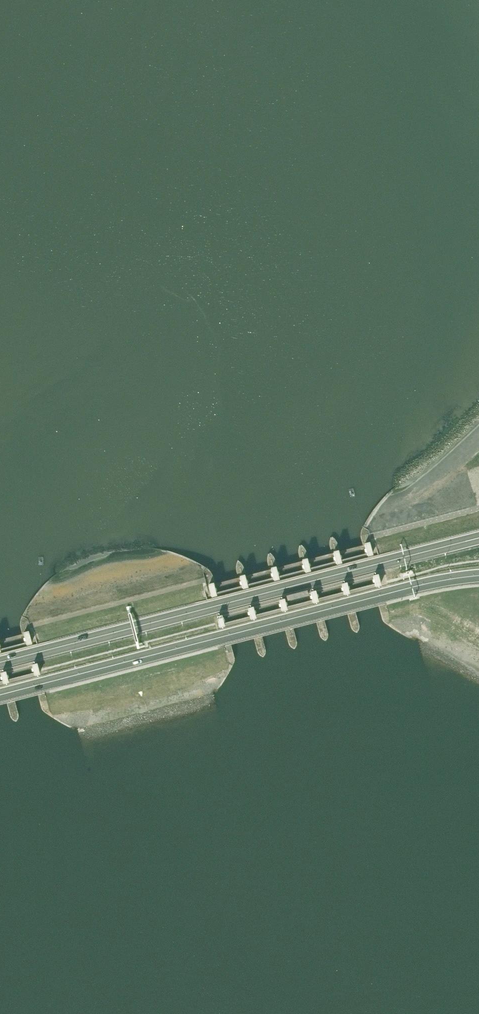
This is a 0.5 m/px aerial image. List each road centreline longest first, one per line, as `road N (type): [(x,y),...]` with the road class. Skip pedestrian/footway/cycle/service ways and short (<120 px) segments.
road 1 (motorway): [(478,538),(0,663)]
road 2 (motorway): [(0,694),(478,575)]

